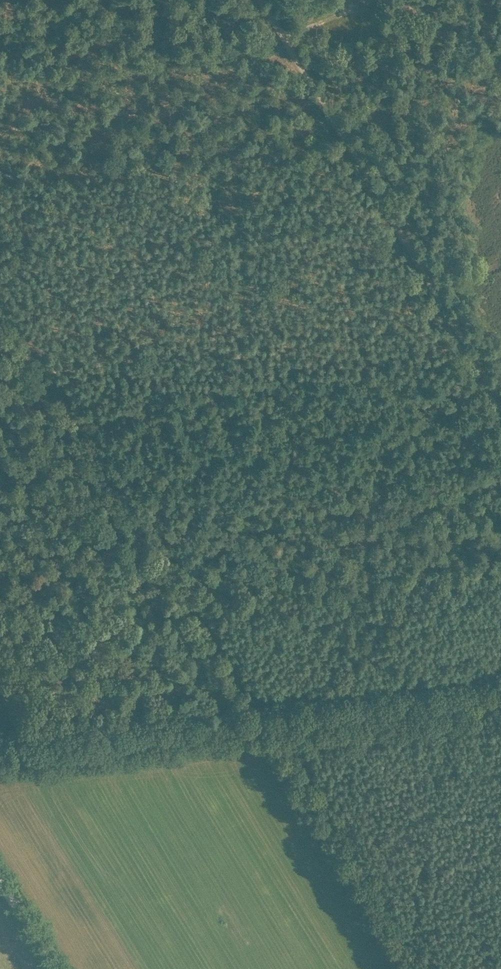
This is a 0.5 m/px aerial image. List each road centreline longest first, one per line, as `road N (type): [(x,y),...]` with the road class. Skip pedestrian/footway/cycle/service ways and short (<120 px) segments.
road 1 (track): [(500,389),(263,0)]

